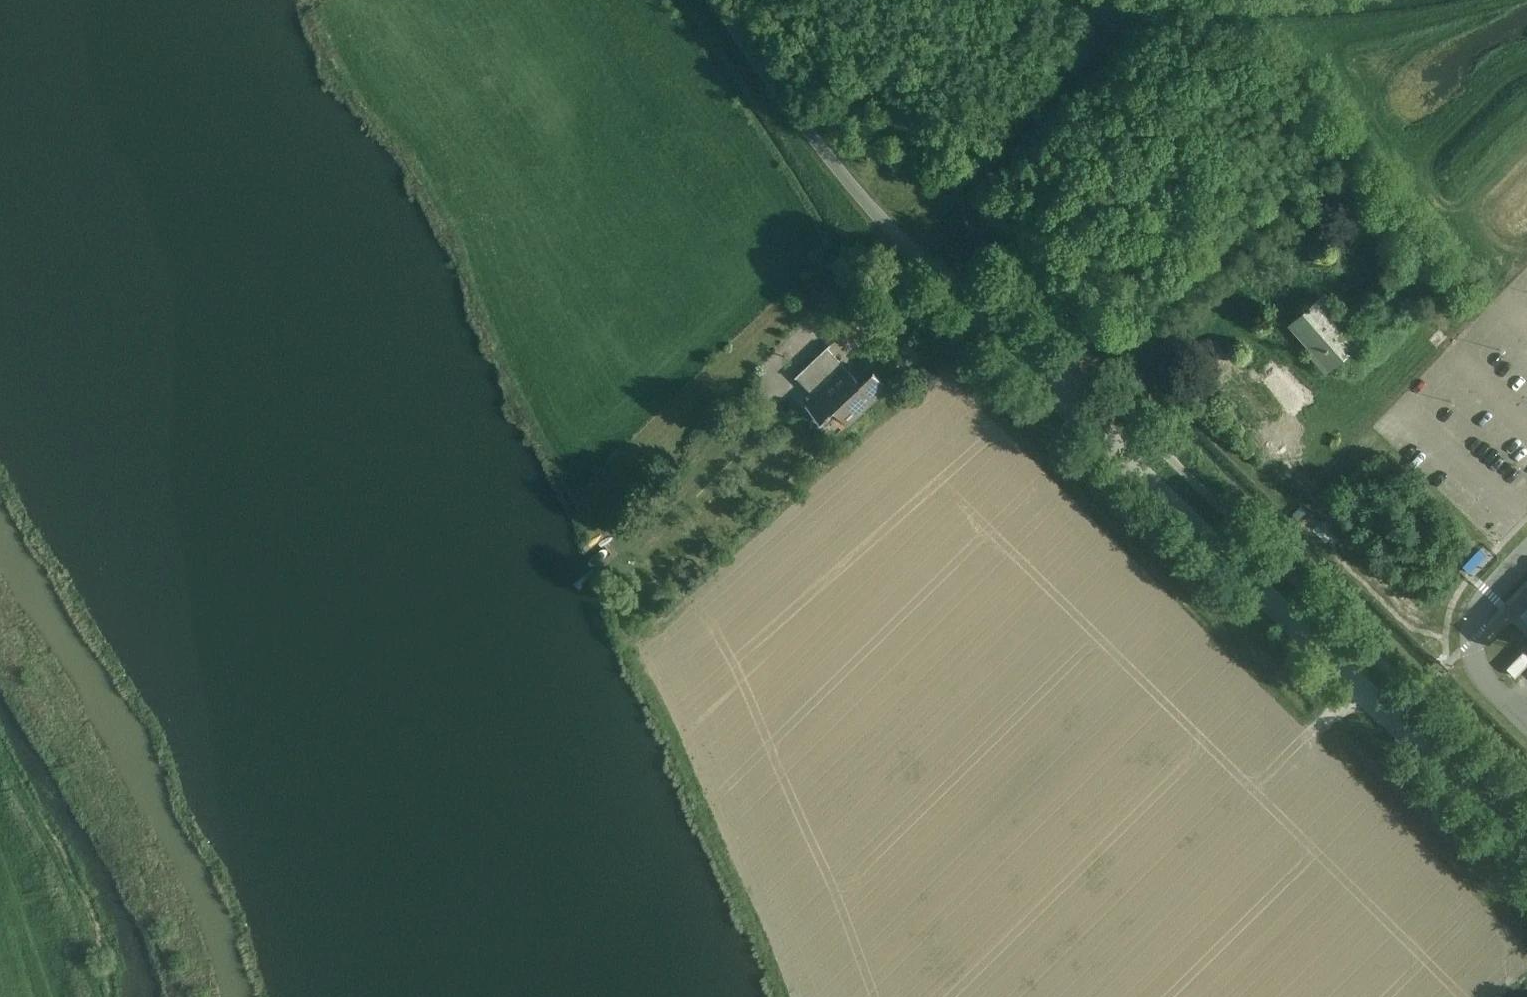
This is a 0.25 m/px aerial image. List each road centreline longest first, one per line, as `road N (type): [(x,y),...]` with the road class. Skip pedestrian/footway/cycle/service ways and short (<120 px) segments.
road 1 (residential): [(1526,850),(905,242)]

